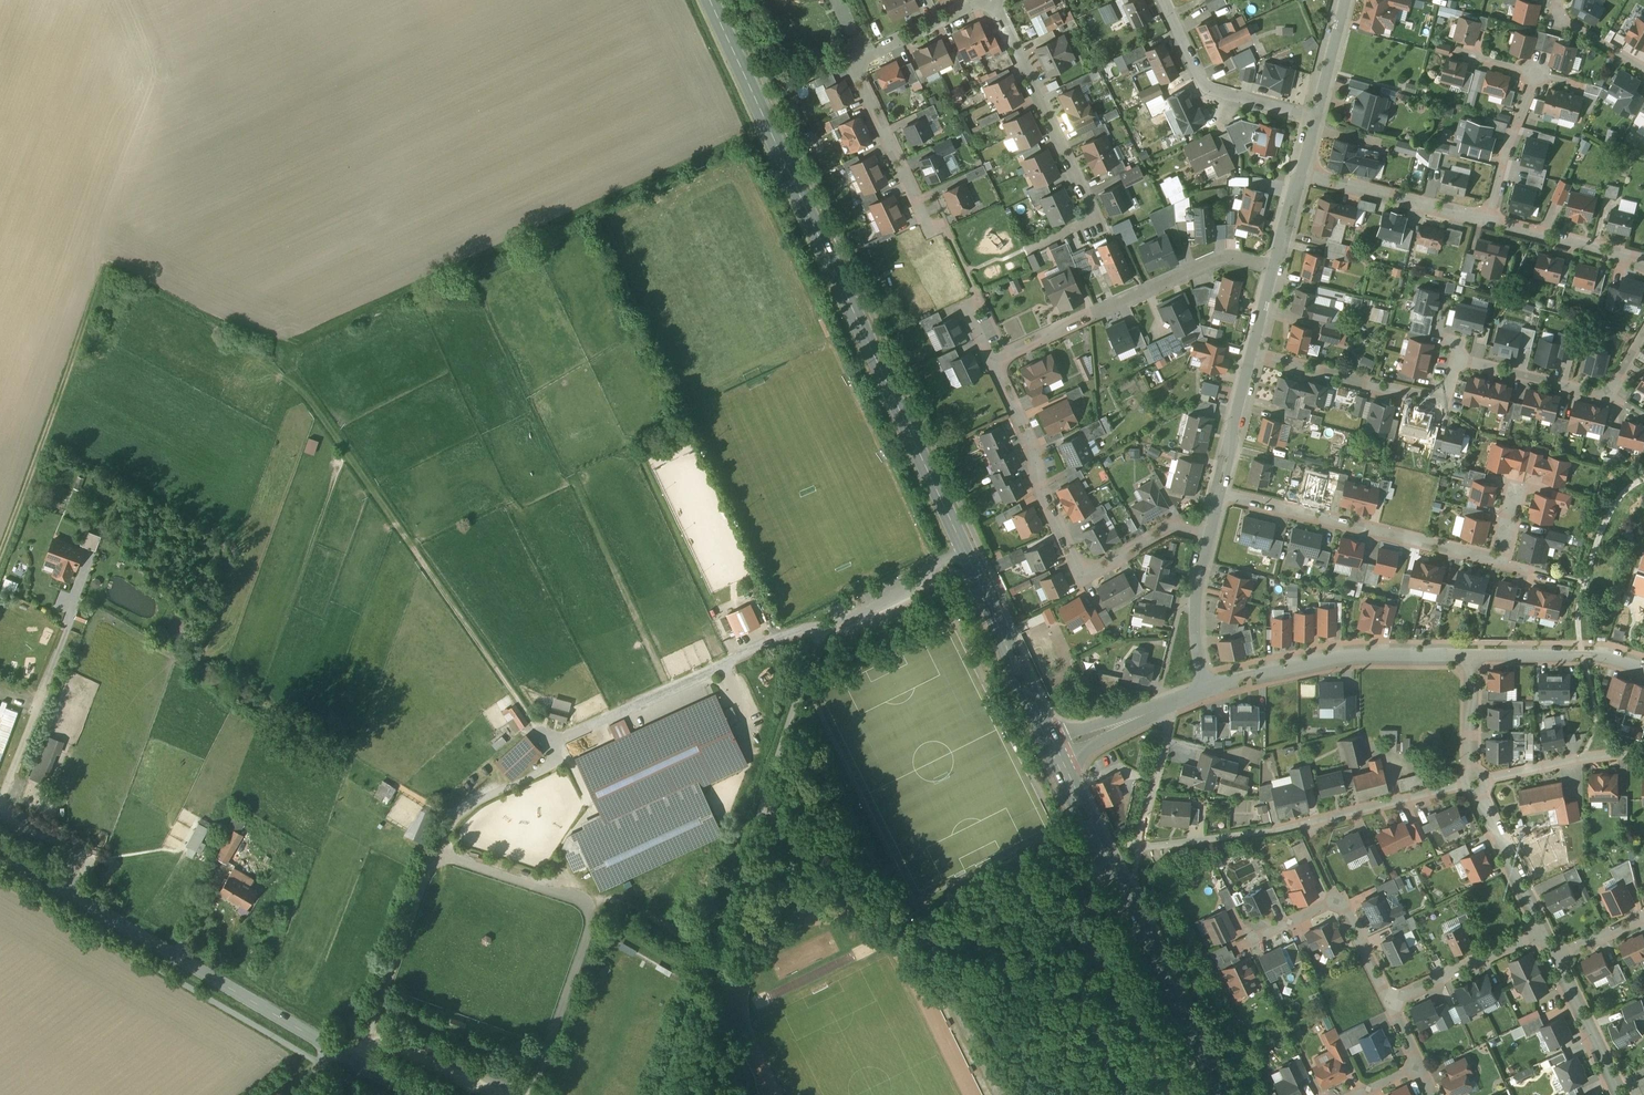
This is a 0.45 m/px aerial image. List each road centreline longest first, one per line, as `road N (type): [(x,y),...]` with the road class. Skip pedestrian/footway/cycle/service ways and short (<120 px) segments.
road 1 (secondary): [(710,0),(1054,751)]
road 2 (residential): [(1166,706),(1168,724),(1140,837),(1149,846),(1303,826),(1473,780)]
road 3 (secondary): [(412,1094),(0,853)]
road 4 (residential): [(1253,357),(1440,401),(1461,361),(1606,394),(1643,328)]
road 5 (track): [(534,725),(283,364)]
road 6 (secondary): [(1054,751),(1221,1094)]
road 7 (residential): [(1211,530),(1176,523),(1099,570),(1086,569),(1054,516),(993,362)]
road 8 (residential): [(1220,496),(1499,563),(1518,486)]
road 9 (residential): [(989,0),(852,66),(929,228)]
road 10 (residential): [(993,362),(1191,271),(1241,260),(1275,267)]
road 11 (track): [(0,548),(104,269)]
road 12 (residential): [(1208,688),(1346,656),(1471,656)]
road 13 (residential): [(991,0),(1091,218)]
road 14 (residential): [(1485,218),(1535,72),(1459,52)]
road 15 (residential): [(1313,120),(1211,89),(1162,0)]
road 16 (residential): [(1485,218),(1301,170)]
road 17 (residential): [(1471,656),(1612,658),(1643,668)]
road 18 (residential): [(1473,780),(1586,757),(1643,757)]
road 19 (residential): [(1543,932),(1389,1004)]
road 20 (residential): [(1473,780),(1543,932)]
road 21 (residential): [(1643,261),(1485,218)]
road 22 (residential): [(1211,530),(1195,625),(1208,688)]
road 23 (residential): [(1555,956),(1622,1094)]
road 24 (residential): [(1253,357),(1220,496)]
road 25 (residential): [(1471,656),(1473,780)]
road 26 (residential): [(1343,0),(1313,120)]
road 27 (residential): [(1054,751),(1166,706)]

